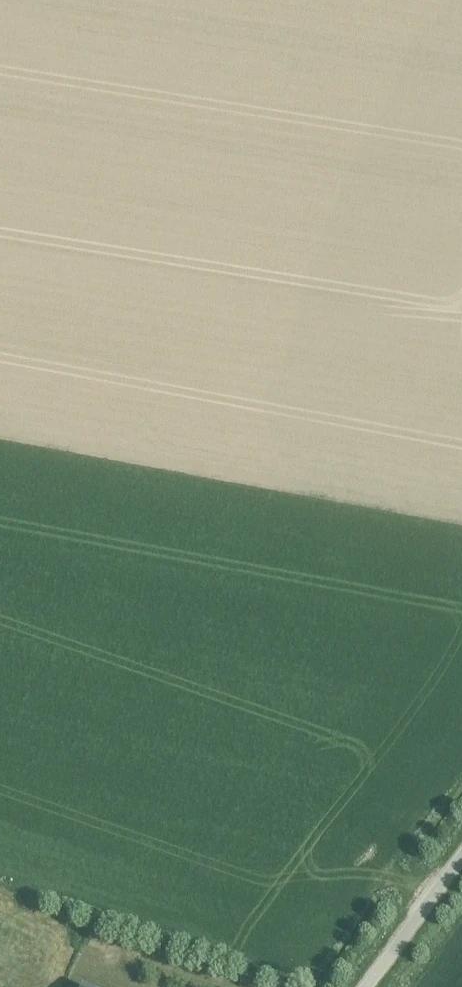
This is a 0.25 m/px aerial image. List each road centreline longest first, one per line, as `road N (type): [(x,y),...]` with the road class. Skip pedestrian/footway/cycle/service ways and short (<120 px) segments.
road 1 (unclassified): [(362,986),(461,851)]

